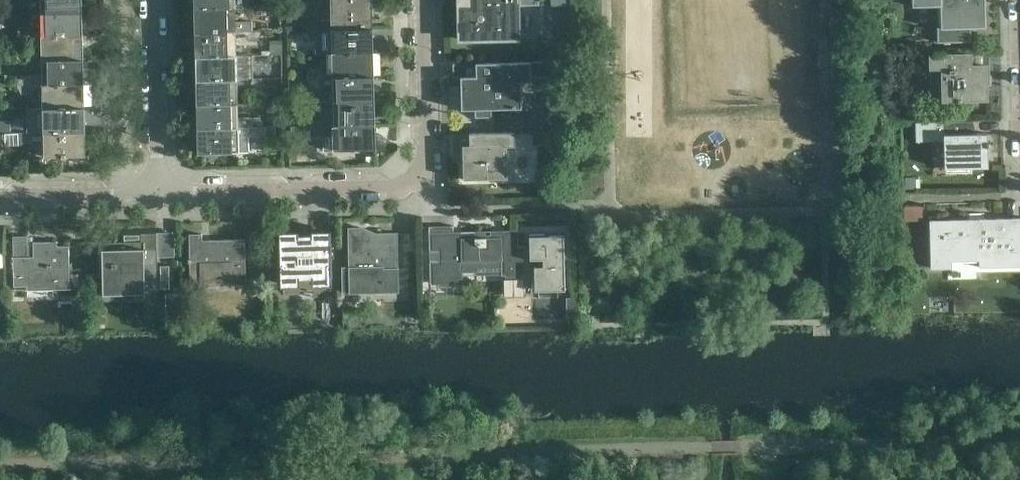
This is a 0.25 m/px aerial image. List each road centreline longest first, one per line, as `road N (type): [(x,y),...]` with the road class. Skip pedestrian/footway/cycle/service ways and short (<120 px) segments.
road 1 (residential): [(157,191),(414,184),(426,156),(423,0)]
road 2 (residential): [(157,191),(152,0)]
road 3 (residential): [(0,194),(157,191)]

